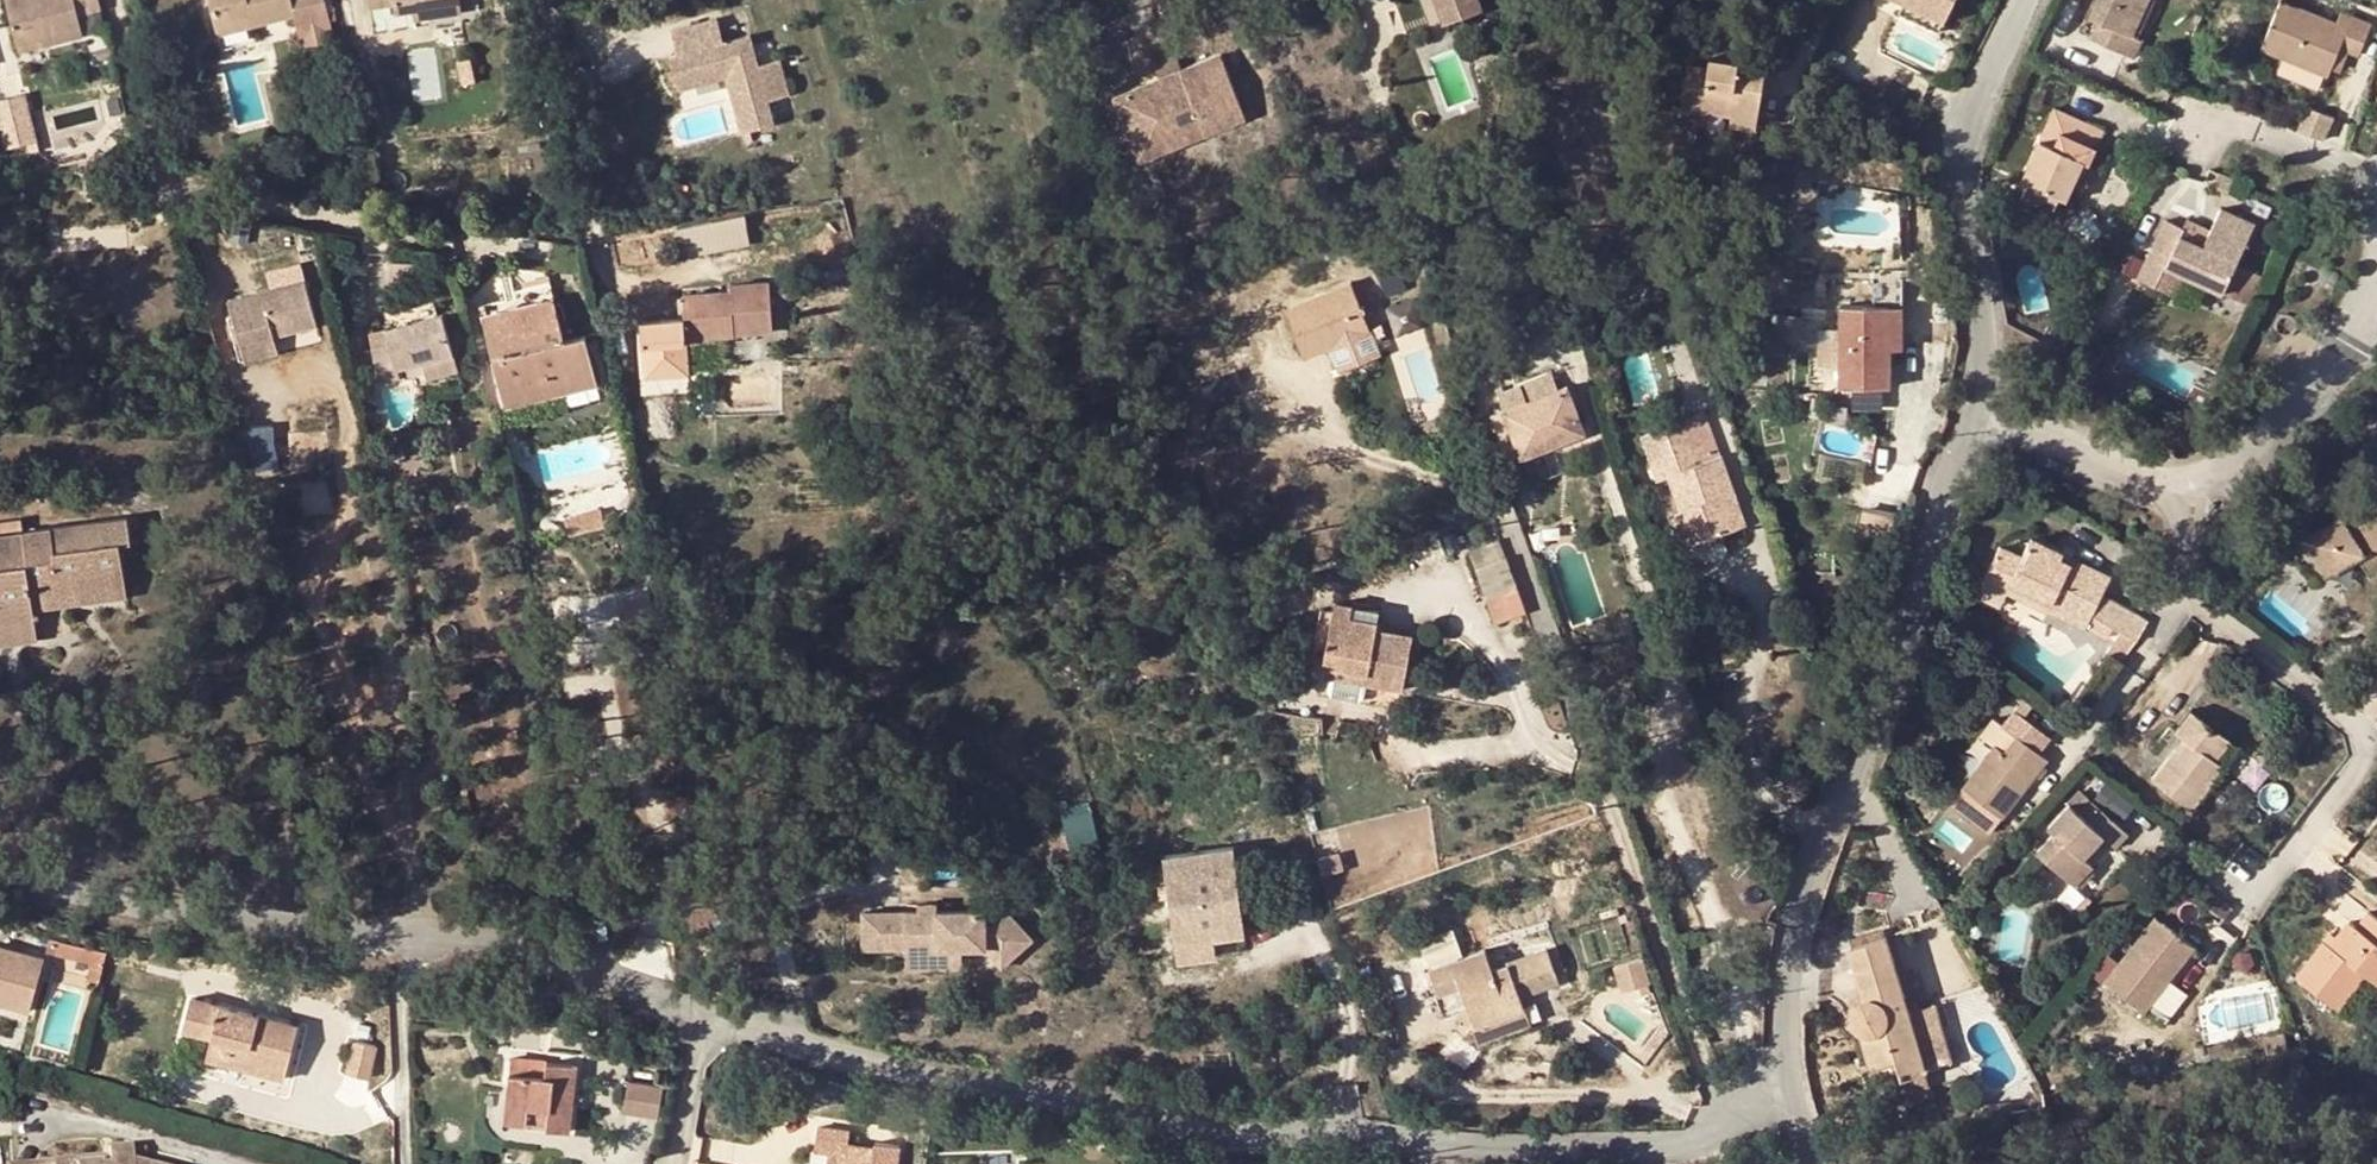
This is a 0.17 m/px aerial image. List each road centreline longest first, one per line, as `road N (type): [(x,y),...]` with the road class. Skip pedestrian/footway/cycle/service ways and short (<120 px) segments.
road 1 (residential): [(0,863),(178,901),(461,936),(542,955),(867,1070),(1133,1115),(1529,1149),(1701,1143),(1804,1121)]
road 2 (residential): [(1804,1121),(1789,1029),(1796,910),(1844,795),(1974,415)]
road 3 (residential): [(2276,880),(2364,764),(2364,734),(2347,707),(2205,604),(2177,480)]
road 4 (residential): [(1974,415),(1986,311),(1964,209),(1981,100),(2023,0)]
road 5 (residential): [(2376,303),(2337,375),(2259,447),(2177,480)]
road 6 (residential): [(2177,480),(2133,473),(1974,415)]
road 7 (residential): [(2376,202),(2351,170),(2275,141)]

